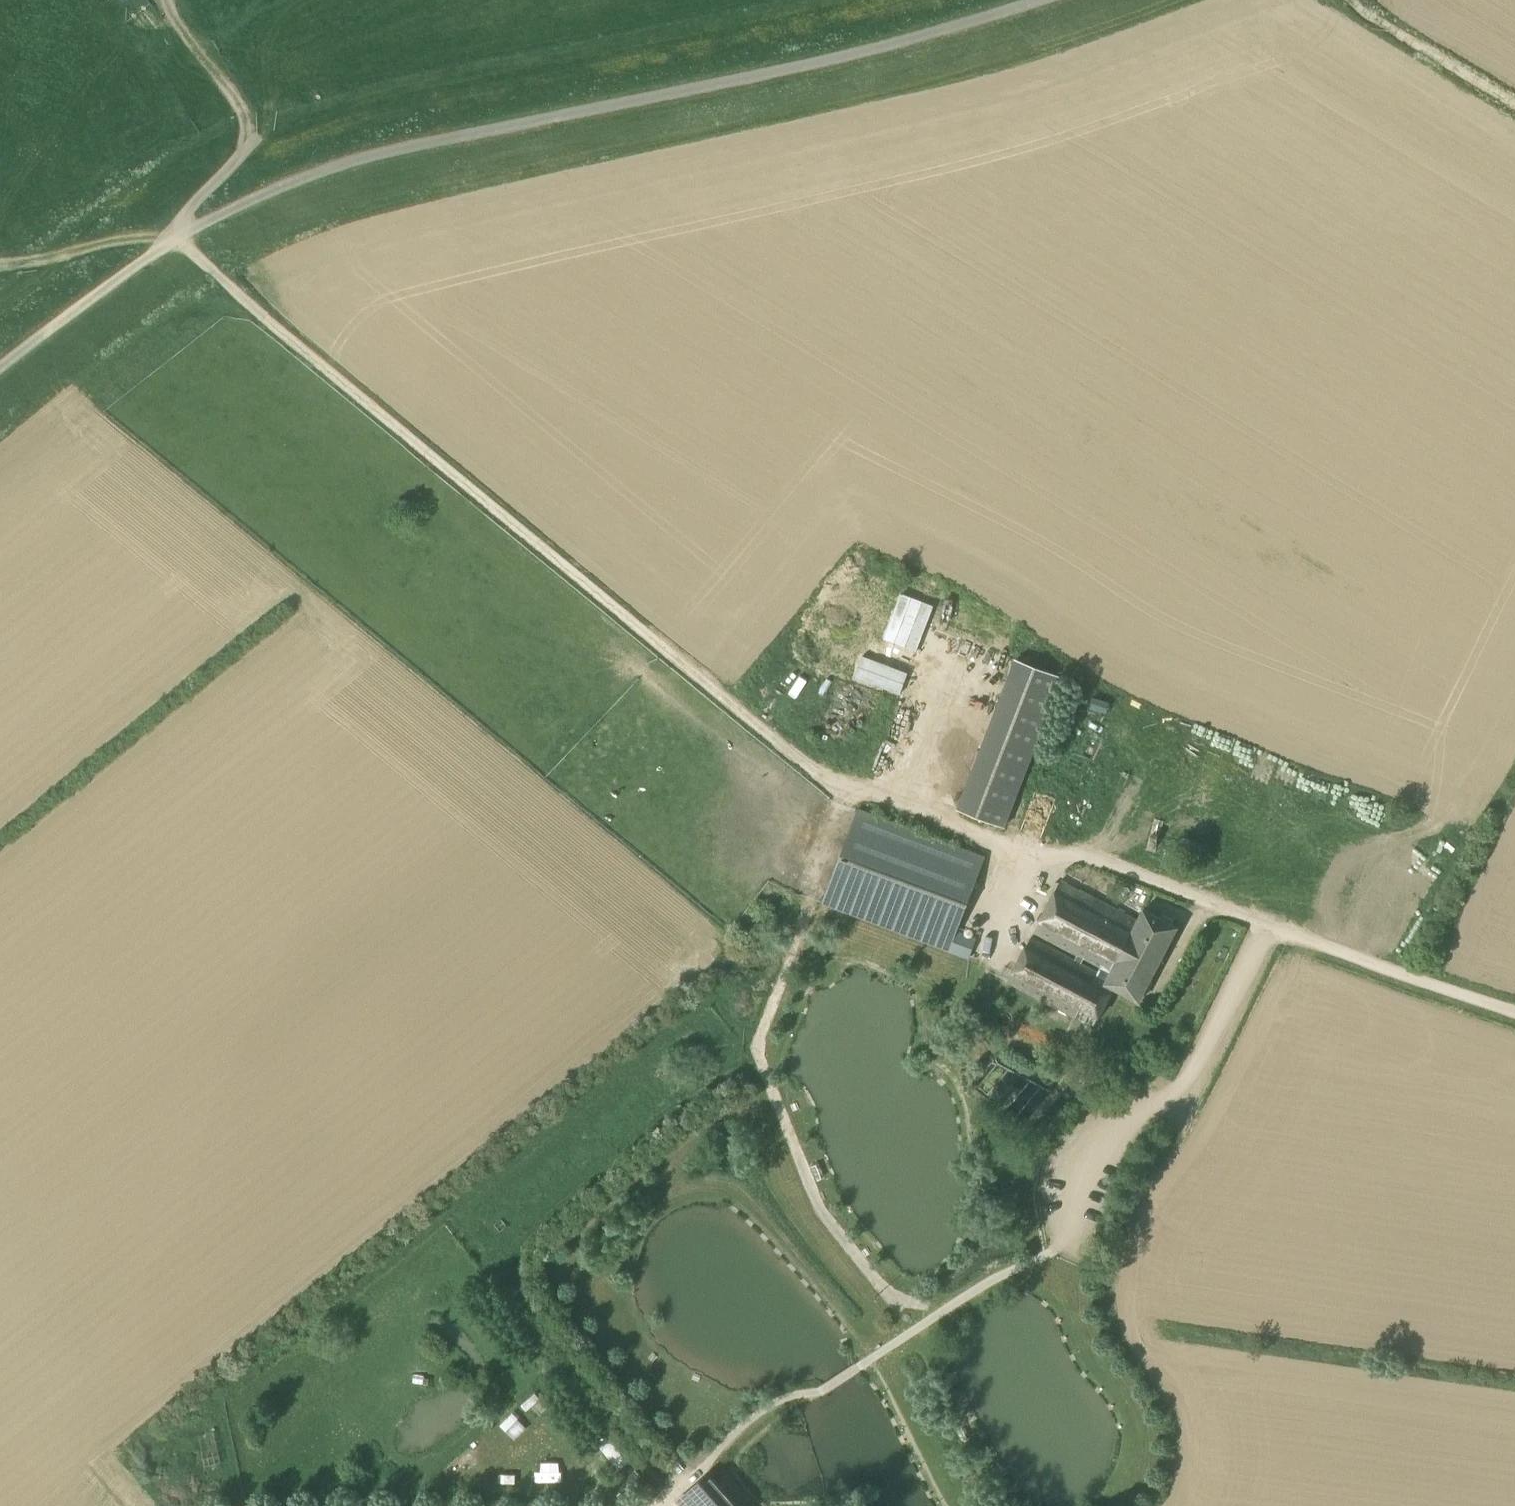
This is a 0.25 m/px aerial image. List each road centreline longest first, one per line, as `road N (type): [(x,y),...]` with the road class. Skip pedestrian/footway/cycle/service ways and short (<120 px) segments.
road 1 (track): [(809,775),(193,260),(180,237)]
road 2 (unclassified): [(1514,1012),(809,775)]
road 3 (track): [(180,237),(185,221),(264,137),(160,0)]
road 4 (track): [(0,268),(142,234),(180,237)]

